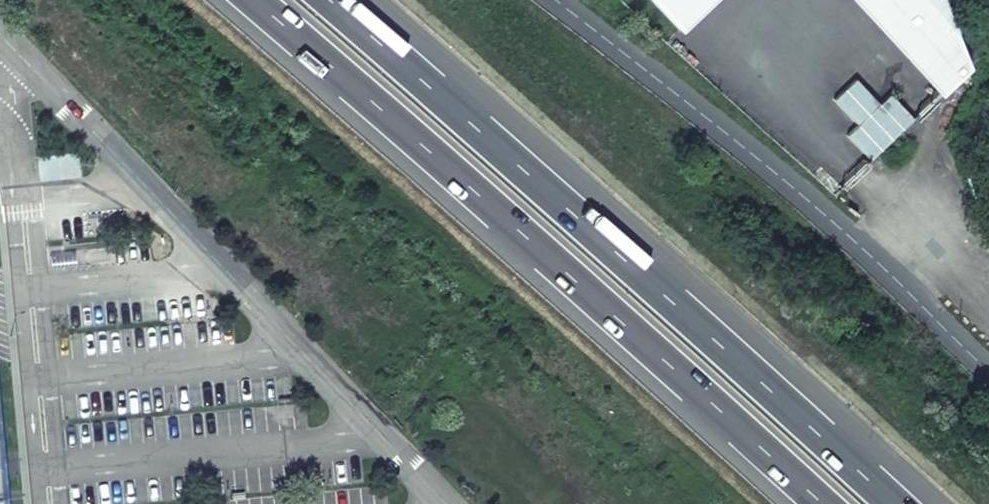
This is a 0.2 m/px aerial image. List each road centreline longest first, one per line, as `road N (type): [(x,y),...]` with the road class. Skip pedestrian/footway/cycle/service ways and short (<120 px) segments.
road 1 (motorway): [(243,0),(811,503)]
road 2 (motorway): [(888,503),(618,254),(323,0)]
road 3 (residential): [(555,0),(786,182),(988,369)]

